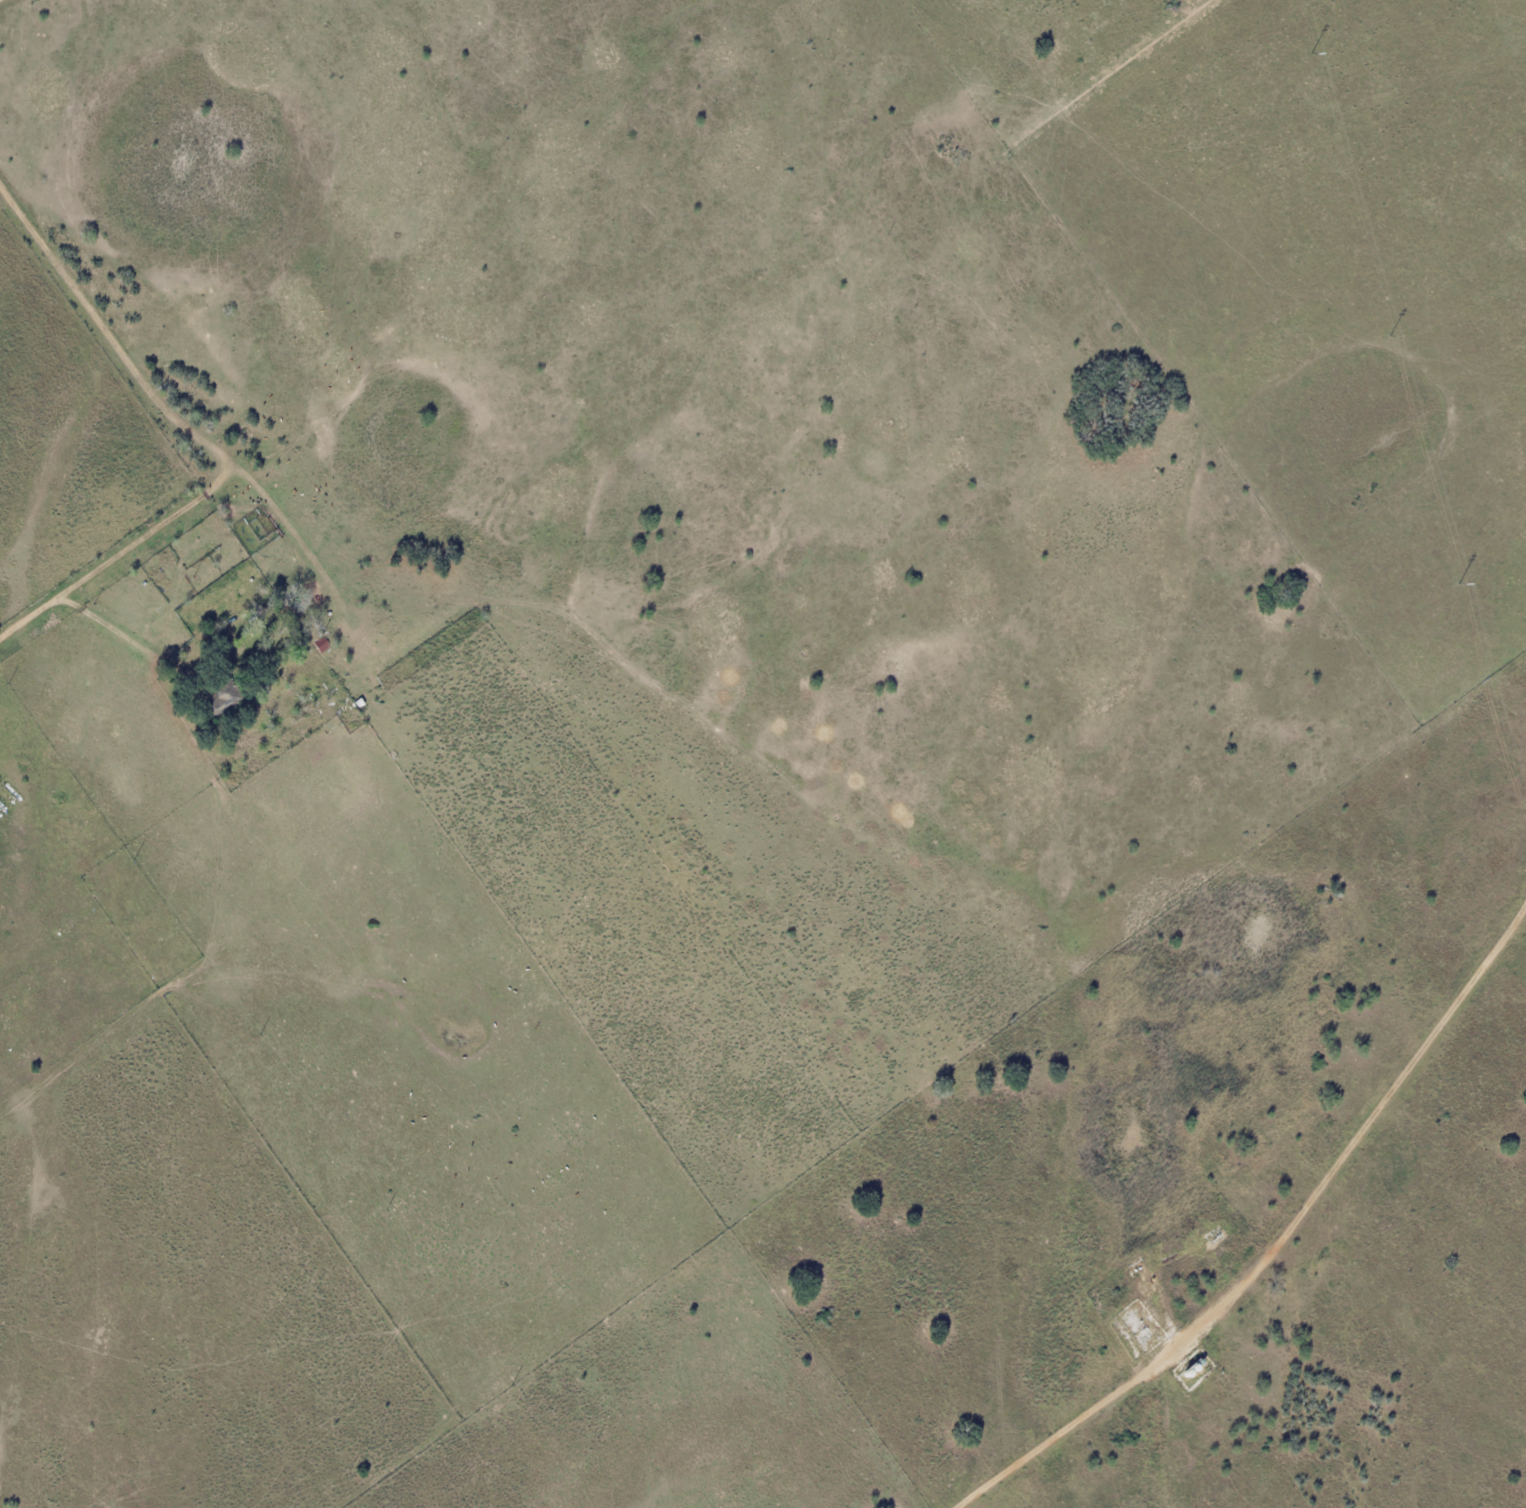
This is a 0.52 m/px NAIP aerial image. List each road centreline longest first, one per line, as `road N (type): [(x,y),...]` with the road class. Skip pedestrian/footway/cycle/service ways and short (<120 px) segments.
road 1 (track): [(1044,1507),(1214,1386)]

